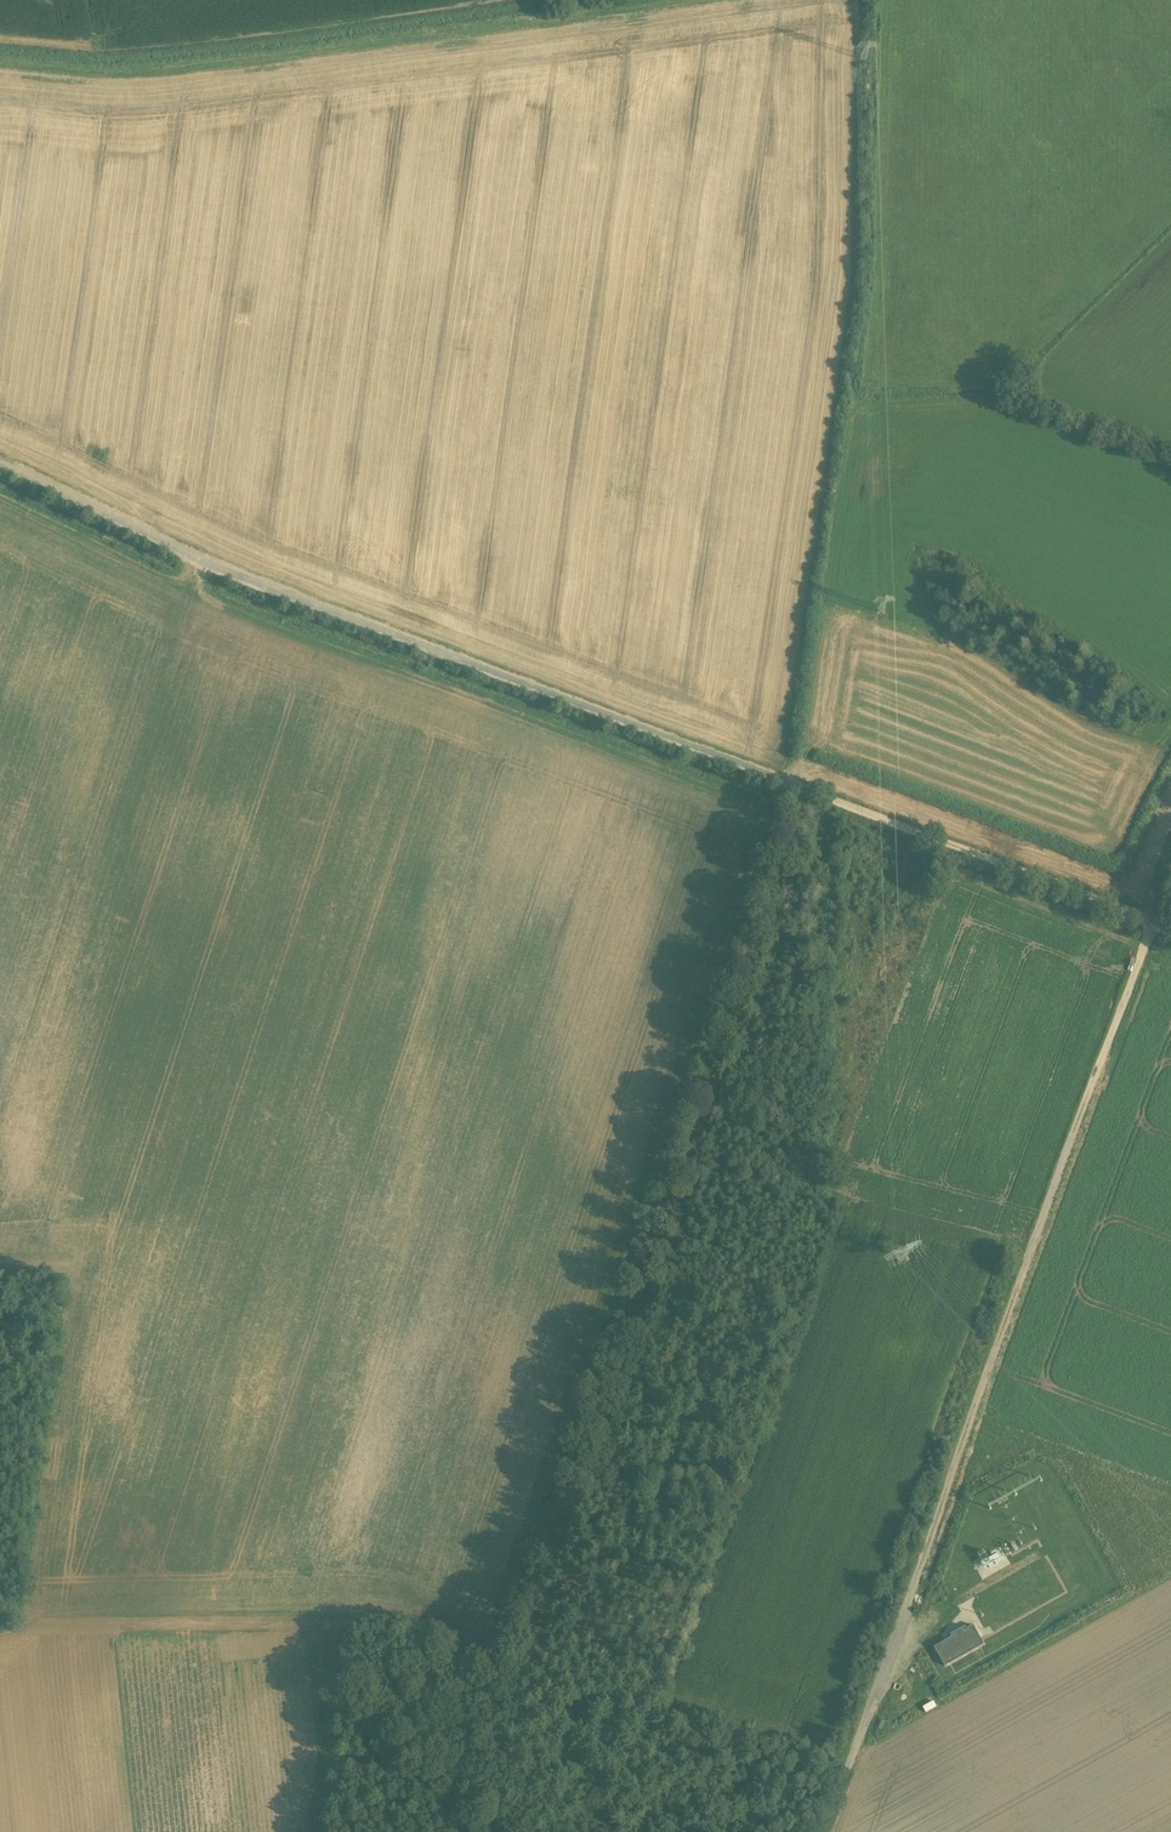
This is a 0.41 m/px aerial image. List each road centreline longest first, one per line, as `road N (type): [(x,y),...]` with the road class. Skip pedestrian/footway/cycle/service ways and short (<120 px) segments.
road 1 (track): [(1150,922),(238,581),(0,471)]
road 2 (track): [(800,792),(456,1831)]
road 3 (track): [(1150,922),(815,1831)]
road 4 (track): [(839,1767),(509,1666)]

